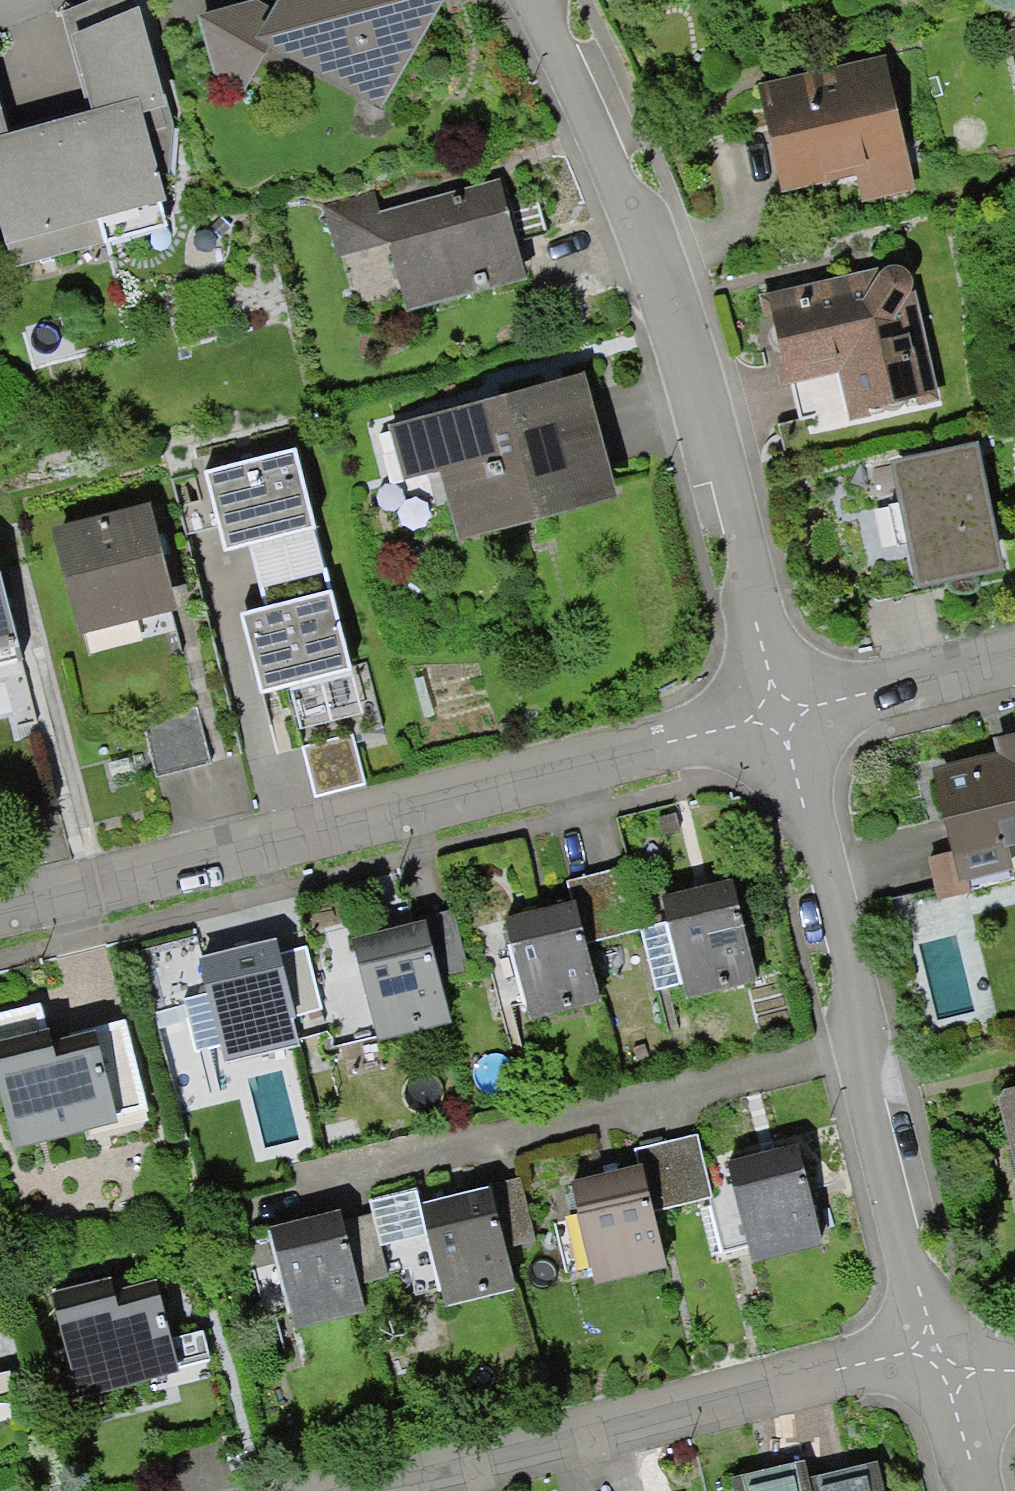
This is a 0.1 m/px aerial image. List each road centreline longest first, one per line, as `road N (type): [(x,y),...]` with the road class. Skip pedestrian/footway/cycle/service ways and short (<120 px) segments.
road 1 (residential): [(780,713),(0,919)]
road 2 (residential): [(780,713),(625,164),(535,0)]
road 3 (residential): [(933,1354),(780,713)]
road 4 (residential): [(359,1490),(933,1354)]
road 5 (residential): [(1014,656),(780,713)]
road 6 (residential): [(972,1490),(933,1354)]

